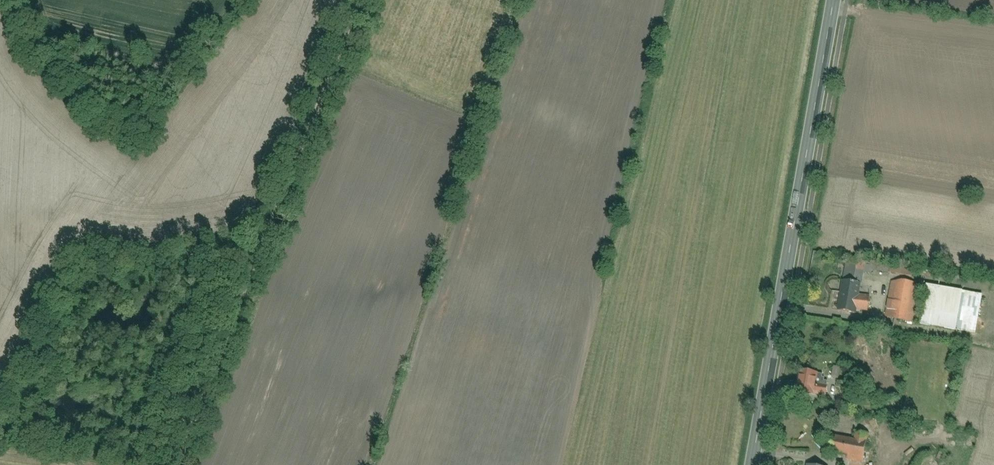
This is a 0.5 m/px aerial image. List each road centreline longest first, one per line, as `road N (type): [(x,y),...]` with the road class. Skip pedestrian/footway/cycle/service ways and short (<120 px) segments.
road 1 (primary): [(752,464),(834,0)]
road 2 (track): [(361,0),(263,246),(195,252),(155,245)]
road 3 (track): [(263,246),(177,464)]

